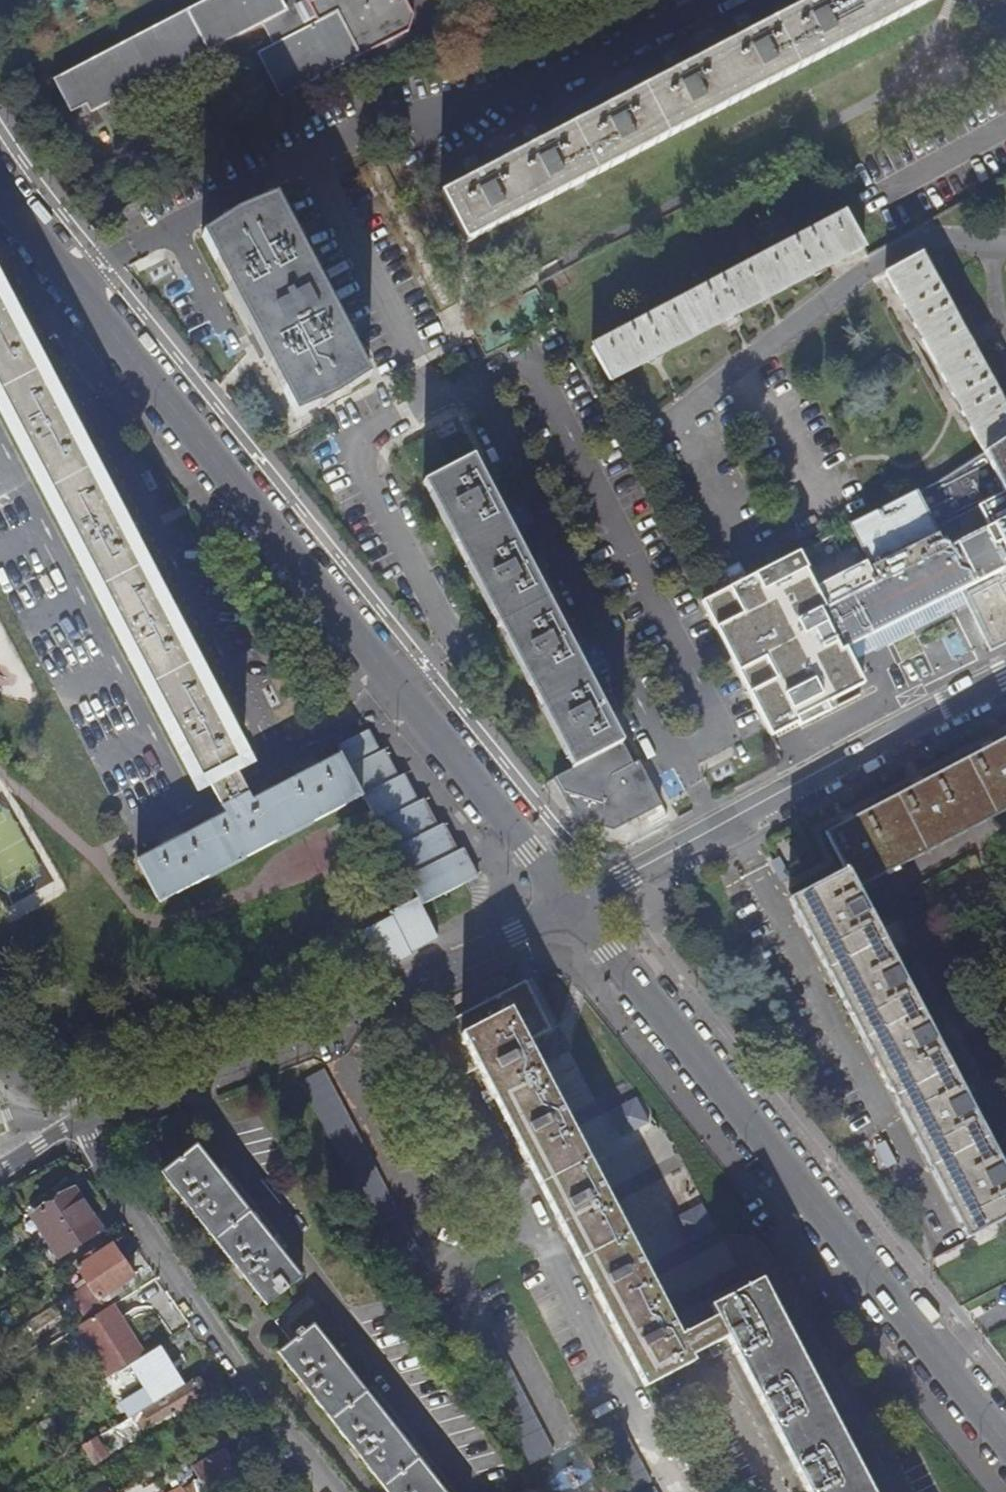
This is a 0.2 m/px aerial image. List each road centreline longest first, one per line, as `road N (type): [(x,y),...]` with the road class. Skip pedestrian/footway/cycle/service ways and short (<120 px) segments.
road 1 (residential): [(69,285),(572,907)]
road 2 (unclassified): [(719,0),(560,80),(325,149),(69,285)]
road 3 (residential): [(572,907),(1005,1450)]
road 4 (residential): [(82,1118),(325,1022),(572,907)]
road 5 (residential): [(572,907),(1005,672)]
road 6 (residential): [(338,1491),(203,1320),(82,1118)]
road 7 (unclassified): [(865,202),(1005,127)]

